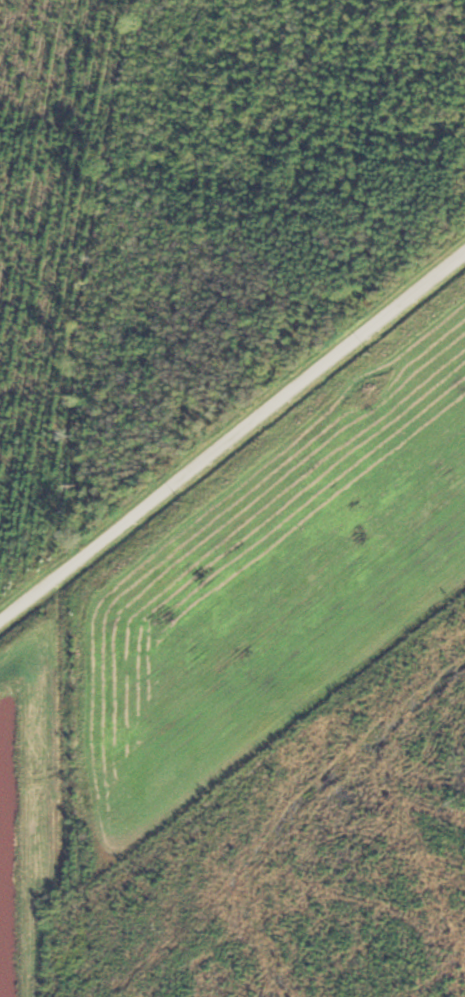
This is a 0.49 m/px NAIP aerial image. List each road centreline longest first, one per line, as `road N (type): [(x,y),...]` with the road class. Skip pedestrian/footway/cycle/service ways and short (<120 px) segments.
road 1 (residential): [(0,616),(464,247)]

